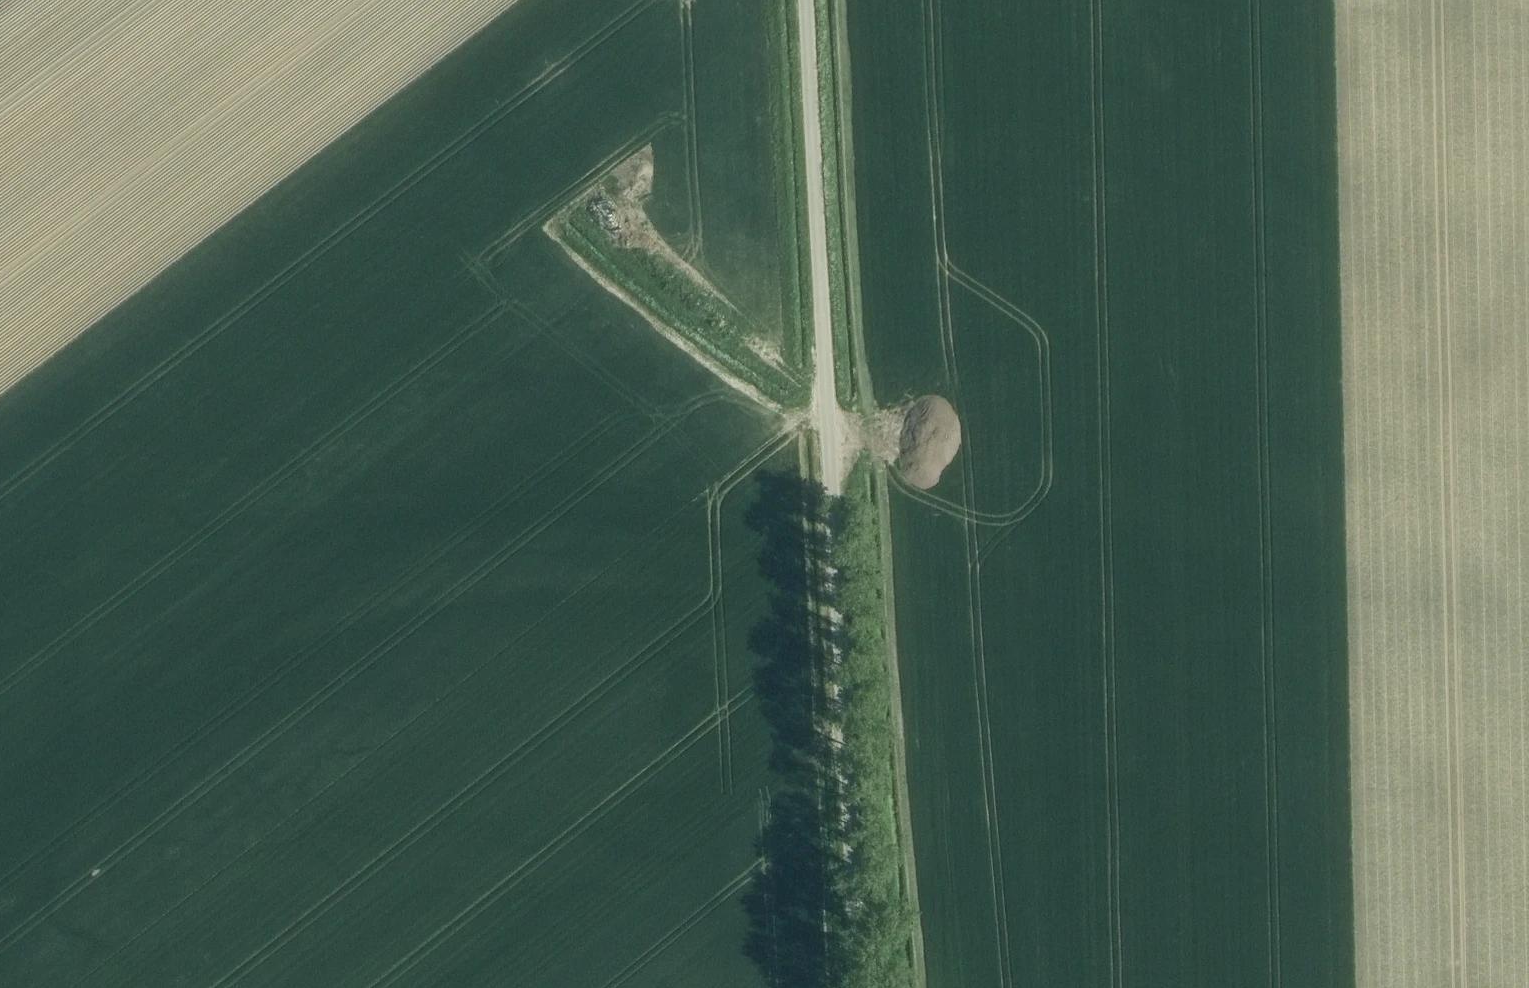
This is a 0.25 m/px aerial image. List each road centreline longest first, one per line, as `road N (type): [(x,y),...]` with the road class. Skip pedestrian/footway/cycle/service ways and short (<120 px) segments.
road 1 (tertiary): [(867,987),(807,0)]

